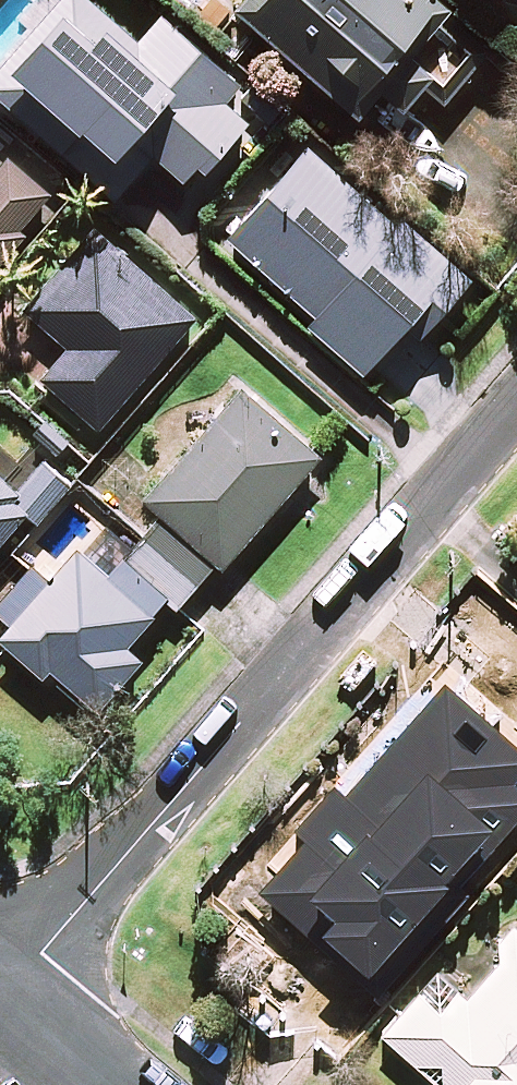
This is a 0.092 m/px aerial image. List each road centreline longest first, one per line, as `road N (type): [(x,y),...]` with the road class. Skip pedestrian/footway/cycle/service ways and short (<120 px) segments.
road 1 (residential): [(2,1004),(516,401)]
road 2 (residential): [(99,1084),(2,1004)]

